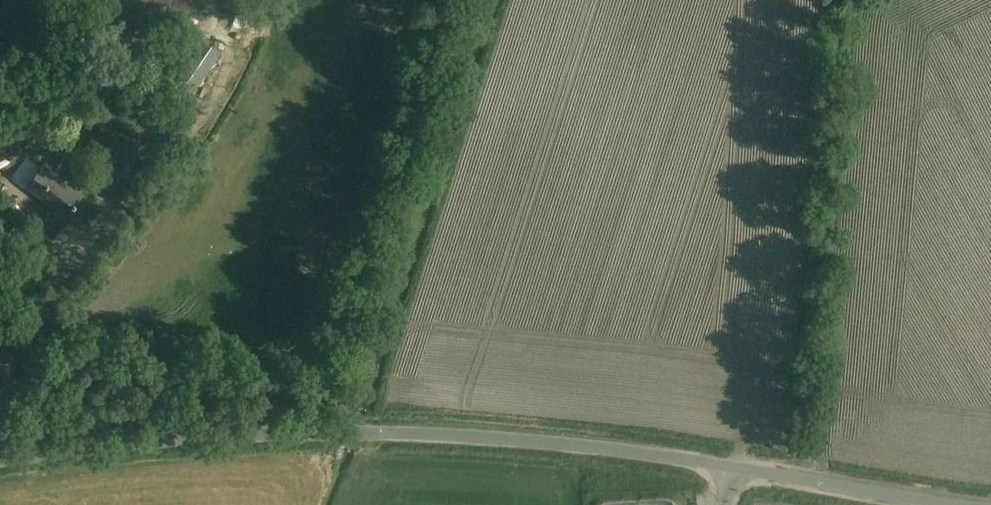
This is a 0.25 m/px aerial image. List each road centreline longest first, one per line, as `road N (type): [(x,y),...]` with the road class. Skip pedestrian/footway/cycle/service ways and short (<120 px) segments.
road 1 (unclassified): [(728,468),(597,447),(342,433)]
road 2 (unclassified): [(0,460),(139,441),(342,433)]
road 3 (unclassified): [(967,504),(728,468)]

